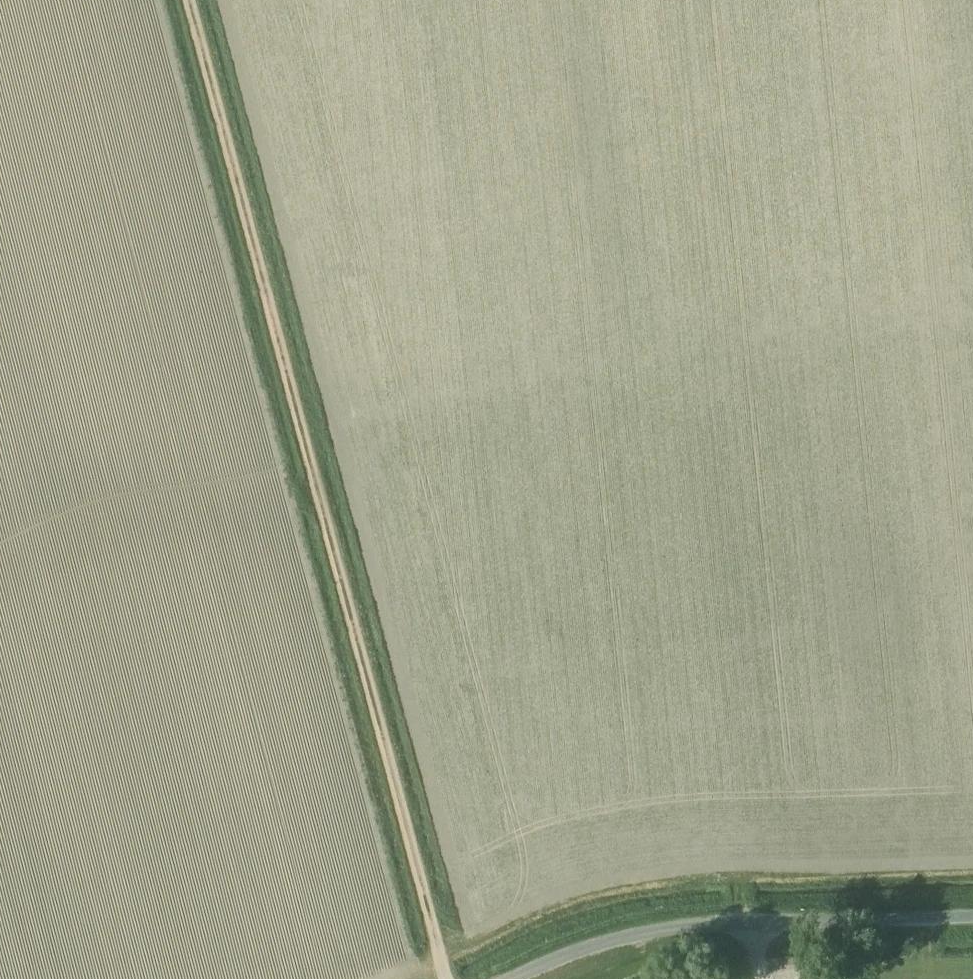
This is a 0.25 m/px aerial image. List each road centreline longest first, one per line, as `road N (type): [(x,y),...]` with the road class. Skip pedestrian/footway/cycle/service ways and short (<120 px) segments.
road 1 (unclassified): [(512,978),(603,940),(674,926),(972,917)]

